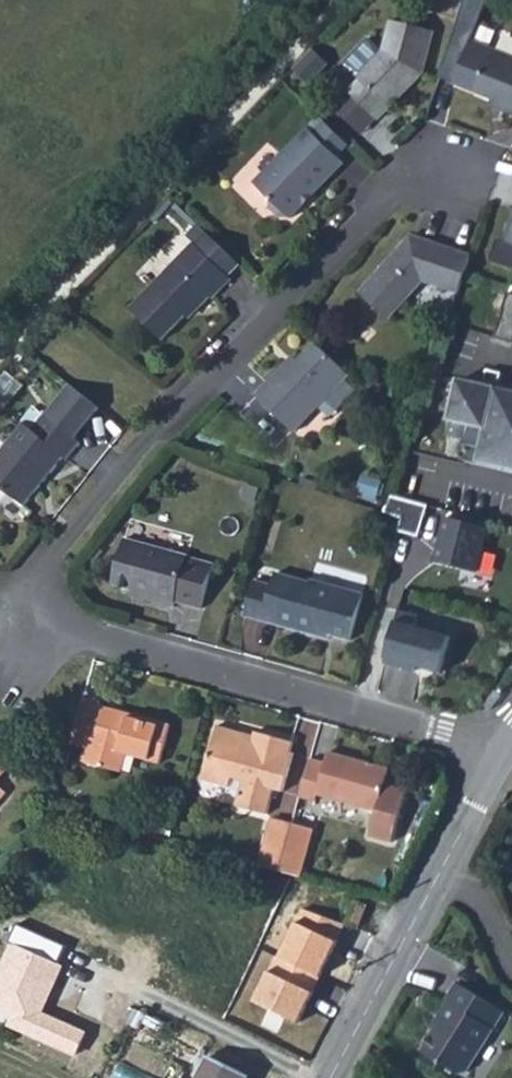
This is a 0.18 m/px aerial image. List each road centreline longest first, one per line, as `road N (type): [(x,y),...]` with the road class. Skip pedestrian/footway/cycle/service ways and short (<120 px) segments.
road 1 (residential): [(448,175),(412,179),(157,440),(9,615)]
road 2 (residential): [(9,615),(443,734),(499,759)]
road 3 (tertiary): [(330,1077),(435,880)]
road 4 (tertiary): [(435,880),(499,759)]

